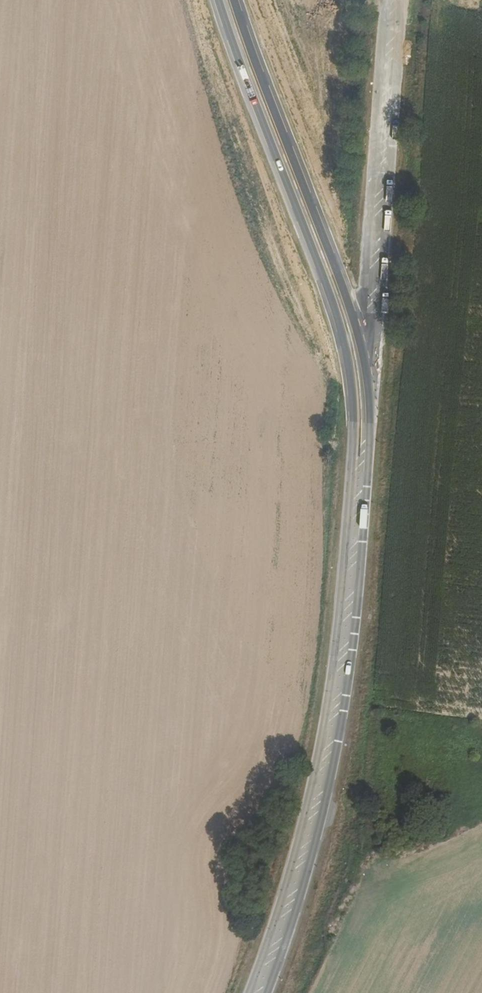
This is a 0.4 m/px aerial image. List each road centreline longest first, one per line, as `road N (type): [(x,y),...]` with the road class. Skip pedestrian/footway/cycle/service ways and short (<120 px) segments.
road 1 (primary): [(385,0),(329,694),(304,818),(249,992)]
road 2 (primary): [(268,992),(312,855),(349,680),(402,0)]

